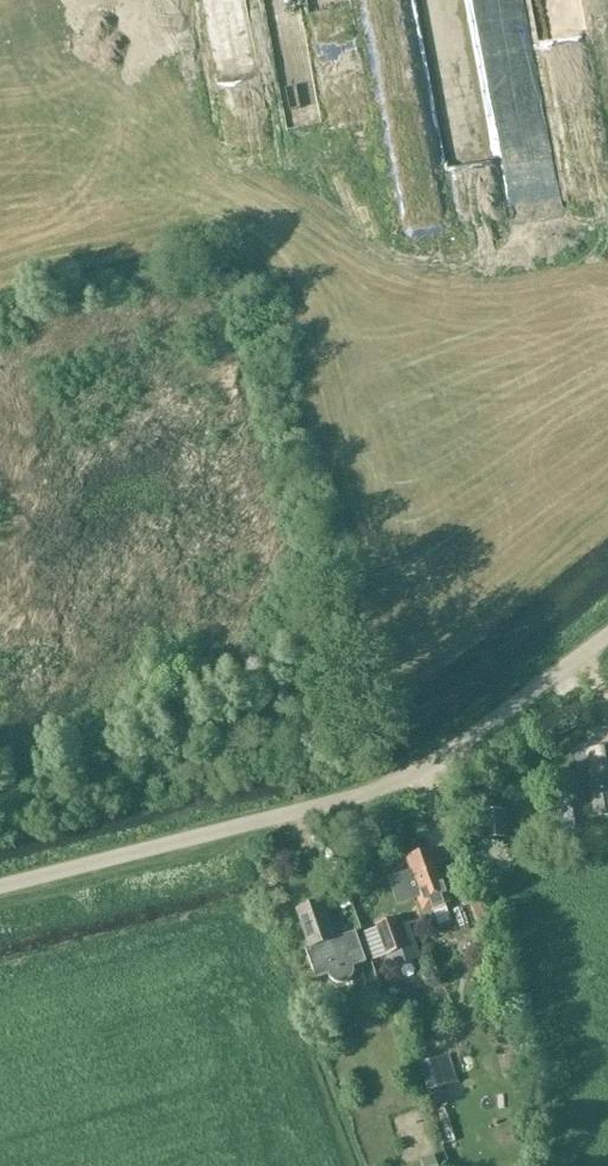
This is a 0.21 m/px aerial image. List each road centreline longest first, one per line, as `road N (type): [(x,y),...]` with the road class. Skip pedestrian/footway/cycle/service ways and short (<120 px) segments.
road 1 (unclassified): [(607,635),(494,718),(359,796),(0,886)]

